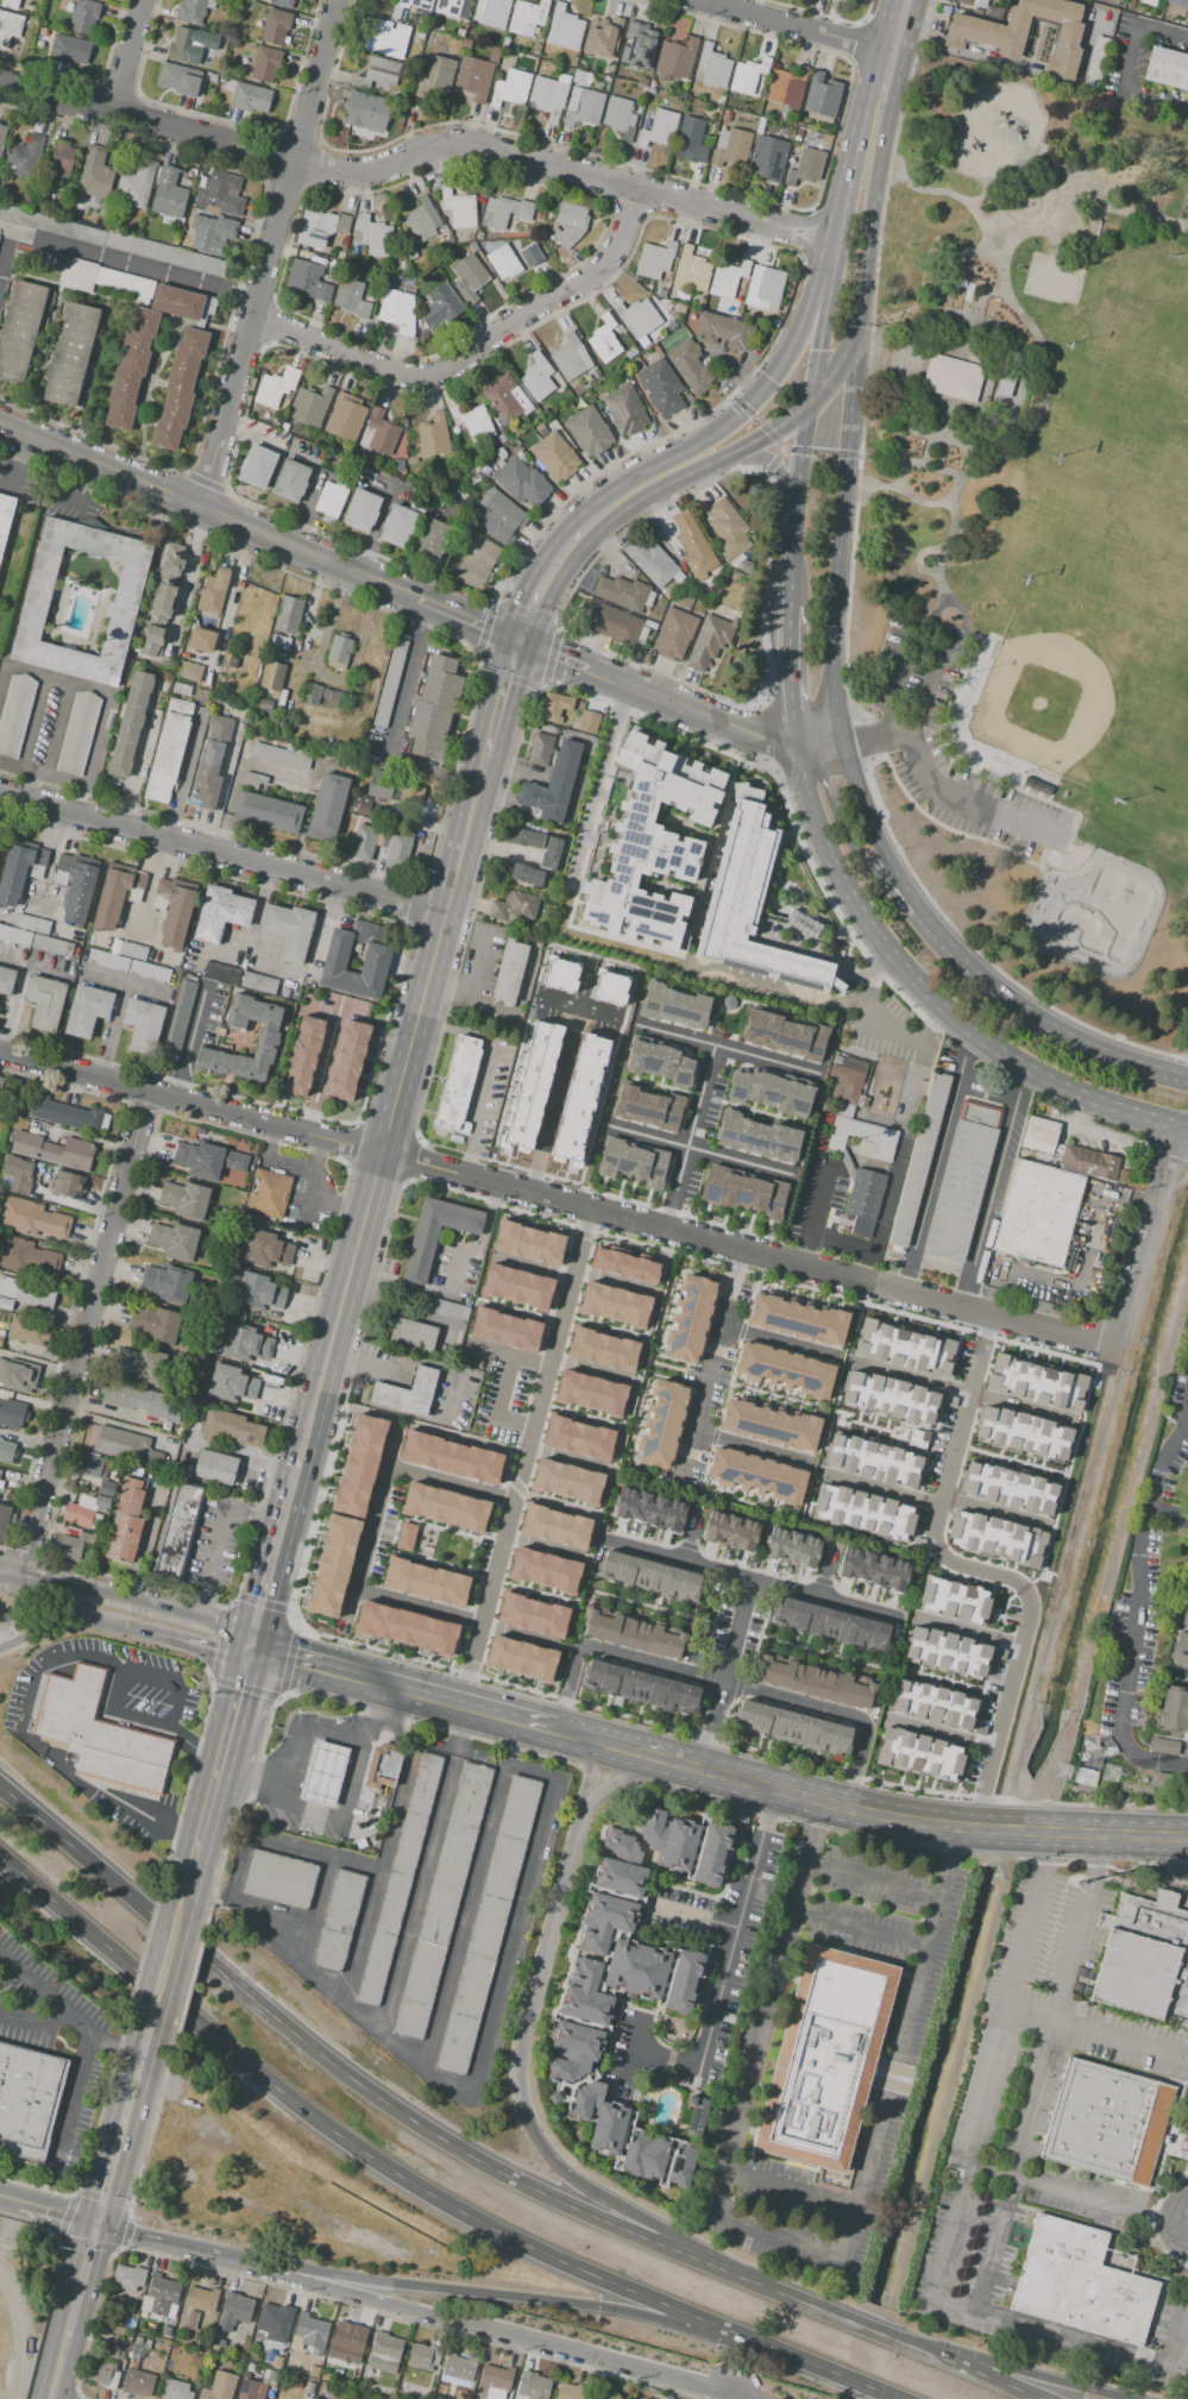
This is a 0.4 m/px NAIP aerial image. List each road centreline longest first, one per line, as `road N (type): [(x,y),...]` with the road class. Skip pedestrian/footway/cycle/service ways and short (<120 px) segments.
road 1 (residential): [(0,1050),(1117,1345)]
road 2 (residential): [(0,83),(348,170),(426,146),(489,144),(828,239)]
road 3 (trunk): [(184,2010),(308,2109),(454,2208),(897,2398)]
road 4 (secondary): [(303,1449),(489,759)]
road 5 (trunk): [(723,2266),(576,2181),(555,2166),(524,2116),(515,2072),(523,2024),(597,1741)]
road 6 (trunk): [(723,2266),(499,2168),(371,2087),(205,1952)]
road 7 (residential): [(972,1832),(1029,1607),(1018,1584),(955,1564),(934,1539),(989,1312)]
road 8 (residential): [(200,509),(332,0)]
road 9 (secondary): [(813,808),(850,899),(916,986),(958,1024),(1080,1095),(1187,1133)]
road 10 (residential): [(460,1704),(589,1206)]
road 11 (primary): [(700,1770),(962,1830),(1187,1838)]
road 12 (residential): [(24,1565),(147,1089)]
road 13 (residential): [(250,318),(395,371),(452,368),(490,332),(602,265),(639,189)]
road 14 (residential): [(0,792),(450,911)]
road 15 (residential): [(321,2281),(731,2393)]
road 16 (residential): [(1187,1767),(1132,1753),(1119,1725),(1139,1597),(1136,1540),(1156,1464),(1187,1408)]
road 17 (secondary): [(849,741),(840,664),(861,326)]
road 18 (trunk): [(321,2281),(719,2326)]
road 19 (secondary): [(828,239),(802,320),(765,388),(719,433),(639,484),(590,528)]
road 20 (trunk): [(1043,2398),(723,2266)]
road 21 (track): [(421,2256),(287,2196),(174,2091),(138,2081)]
road 22 (primary): [(254,1647),(557,1731)]
road 23 (residential): [(773,1790),(699,2066)]
road 24 (tertiary): [(592,670),(799,749),(849,741)]
road 25 (primary): [(254,1647),(222,1620),(24,1565)]
road 26 (residential): [(742,1246),(679,1484)]
road 27 (residential): [(590,959),(528,1189)]
road 28 (tertiary): [(200,509),(415,598)]
road 29 (residential): [(851,1362),(1074,1421)]
road 30 (tertiary): [(100,2224),(321,2281)]
road 31 (residential): [(1182,1131),(1167,1155),(1117,1345)]
road 32 (secondary): [(861,326),(884,103)]
road 33 (secondary): [(1045,1018),(960,952),(887,865)]
road 34 (residential): [(345,1620),(397,1420)]
road 35 (secondary): [(254,1647),(303,1449)]
road 36 (secondary): [(590,528),(769,432)]
road 37 (residential): [(692,0),(887,54)]
road 38 (trunk): [(152,1909),(0,1782)]
road 39 (secondary): [(887,54),(828,239)]
road 40 (residential): [(665,1226),(712,1044)]
road 41 (trunk): [(0,1858),(137,1972)]
road 42 (secondary): [(811,404),(796,579)]
road 43 (secondary): [(796,579),(772,680),(763,695),(718,717)]
road 44 (secondary): [(796,579),(799,749)]
road 45 (secondary): [(828,239),(829,294),(811,404)]
road 46 (trunk): [(1116,2398),(956,2363)]
road 47 (track): [(287,2196),(241,2202),(187,2174),(181,2160),(207,2129)]
road 48 (trunk): [(0,1648),(81,1618),(155,1633)]
road 49 (secondary): [(887,865),(867,866),(821,768),(799,749)]
road 50 (tertiary): [(0,429),(146,486)]
road 51 (secondary): [(1187,1080),(1100,1050),(1045,1018)]
road 52 (secondary): [(769,432),(811,404),(861,326)]
road 53 (secondary): [(151,2034),(188,1897)]
road 54 (secondary): [(518,642),(554,564),(590,528)]
road 55 (residential): [(353,1588),(482,1621)]
road 56 (residential): [(513,1499),(385,1465)]
road 57 (secondary): [(221,1773),(254,1647)]
road 58 (secondary): [(887,865),(849,741)]
road 59 (secondary): [(188,1897),(221,1773)]
road 60 (residential): [(821,1474),(939,1505)]
road 61 (secondary): [(489,759),(518,642)]

